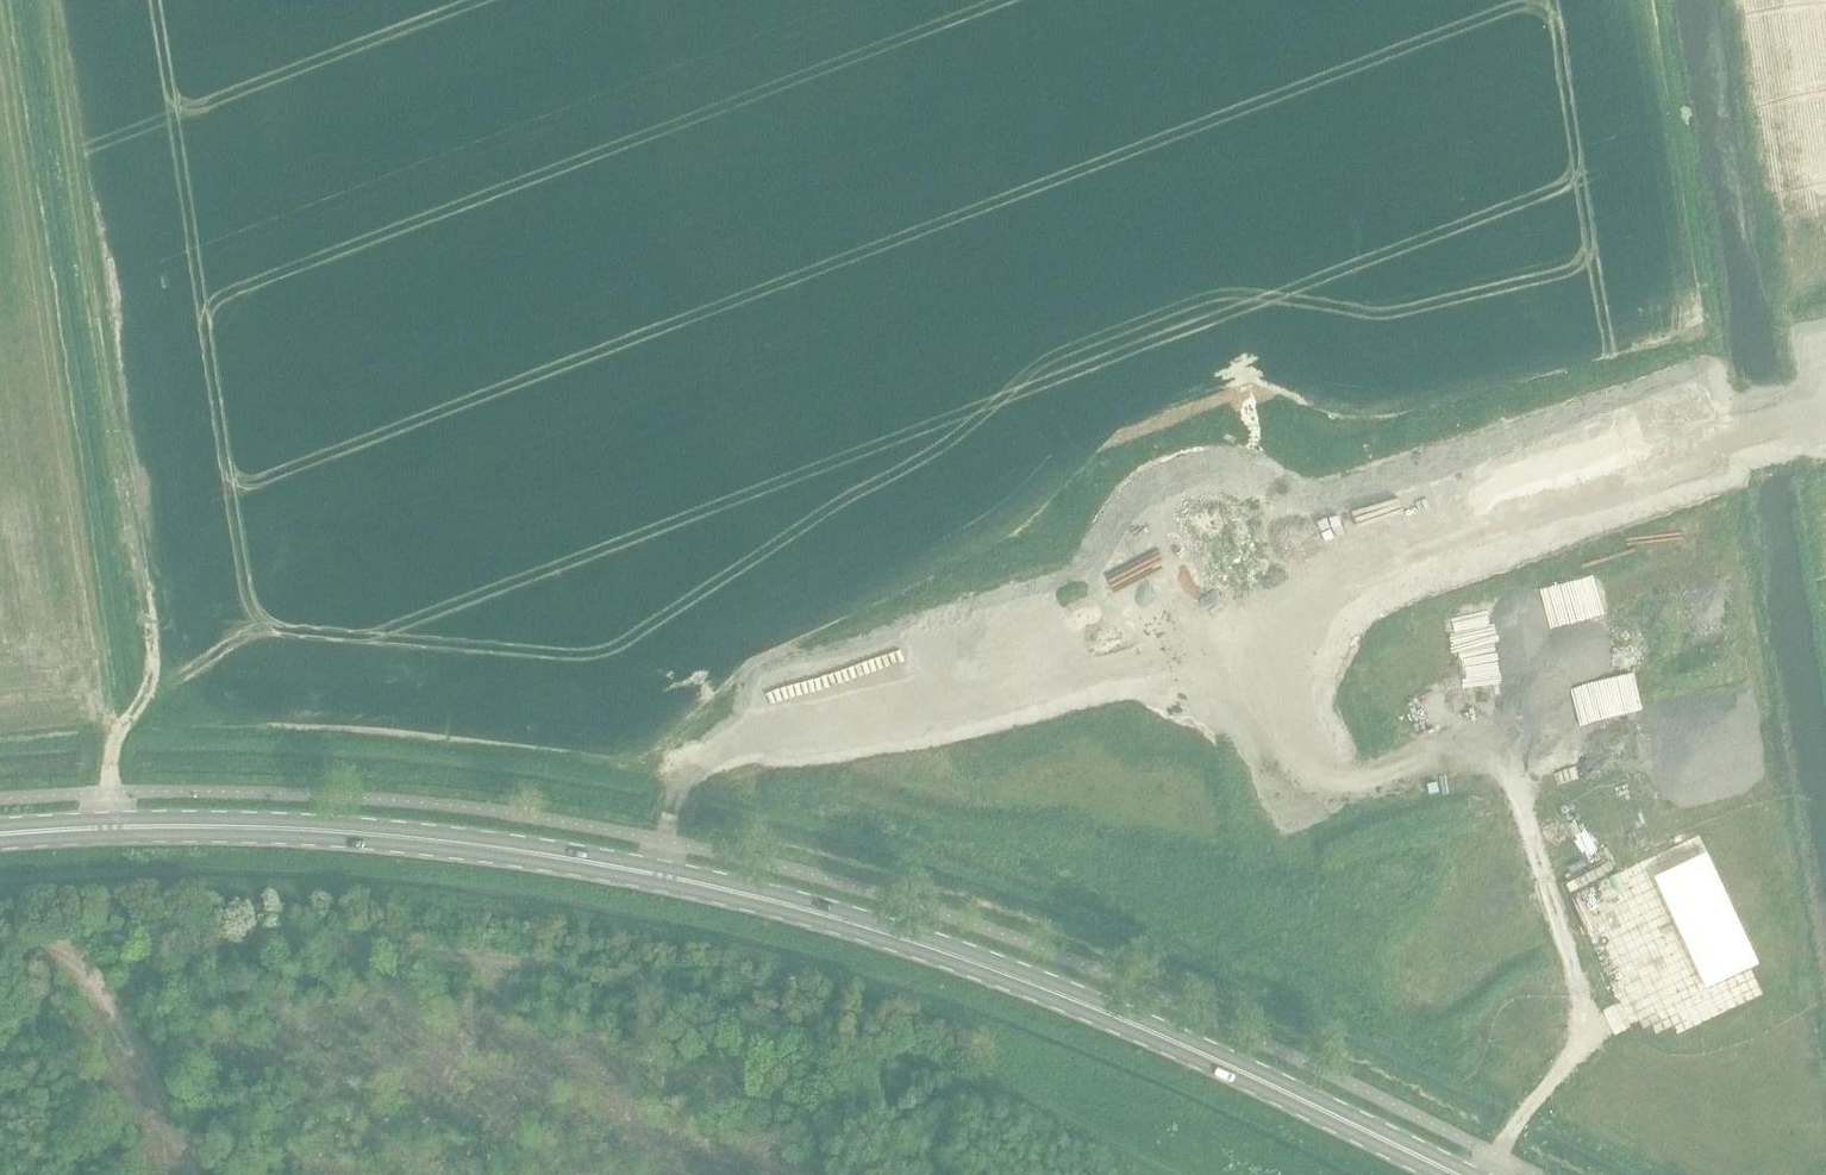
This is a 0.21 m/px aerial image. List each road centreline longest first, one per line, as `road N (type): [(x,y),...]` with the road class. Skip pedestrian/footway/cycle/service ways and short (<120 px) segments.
road 1 (primary): [(1459,1174),(1098,1005),(845,916),(645,867),(444,832),(254,817),(53,820)]
road 2 (track): [(113,791),(111,756),(145,695),(150,670),(41,0)]
road 3 (primary): [(516,772),(722,771),(896,730),(1173,642)]
road 4 (primary): [(1157,595),(710,726),(516,772)]
road 5 (primary): [(1825,364),(1307,548)]
road 6 (primary): [(1321,599),(1825,419)]
road 7 (primary): [(53,820),(516,772)]
road 8 (primary): [(1416,998),(1385,852),(1335,752),(1301,649)]
road 9 (primary): [(1257,674),(1340,867),(1416,998)]
road 10 (track): [(197,1174),(155,1070),(76,962),(0,940)]
road 11 (primary): [(1583,1174),(1512,1110),(1416,998)]
road 12 (primary): [(1307,548),(1266,517),(1215,516),(1173,546),(1157,595)]

